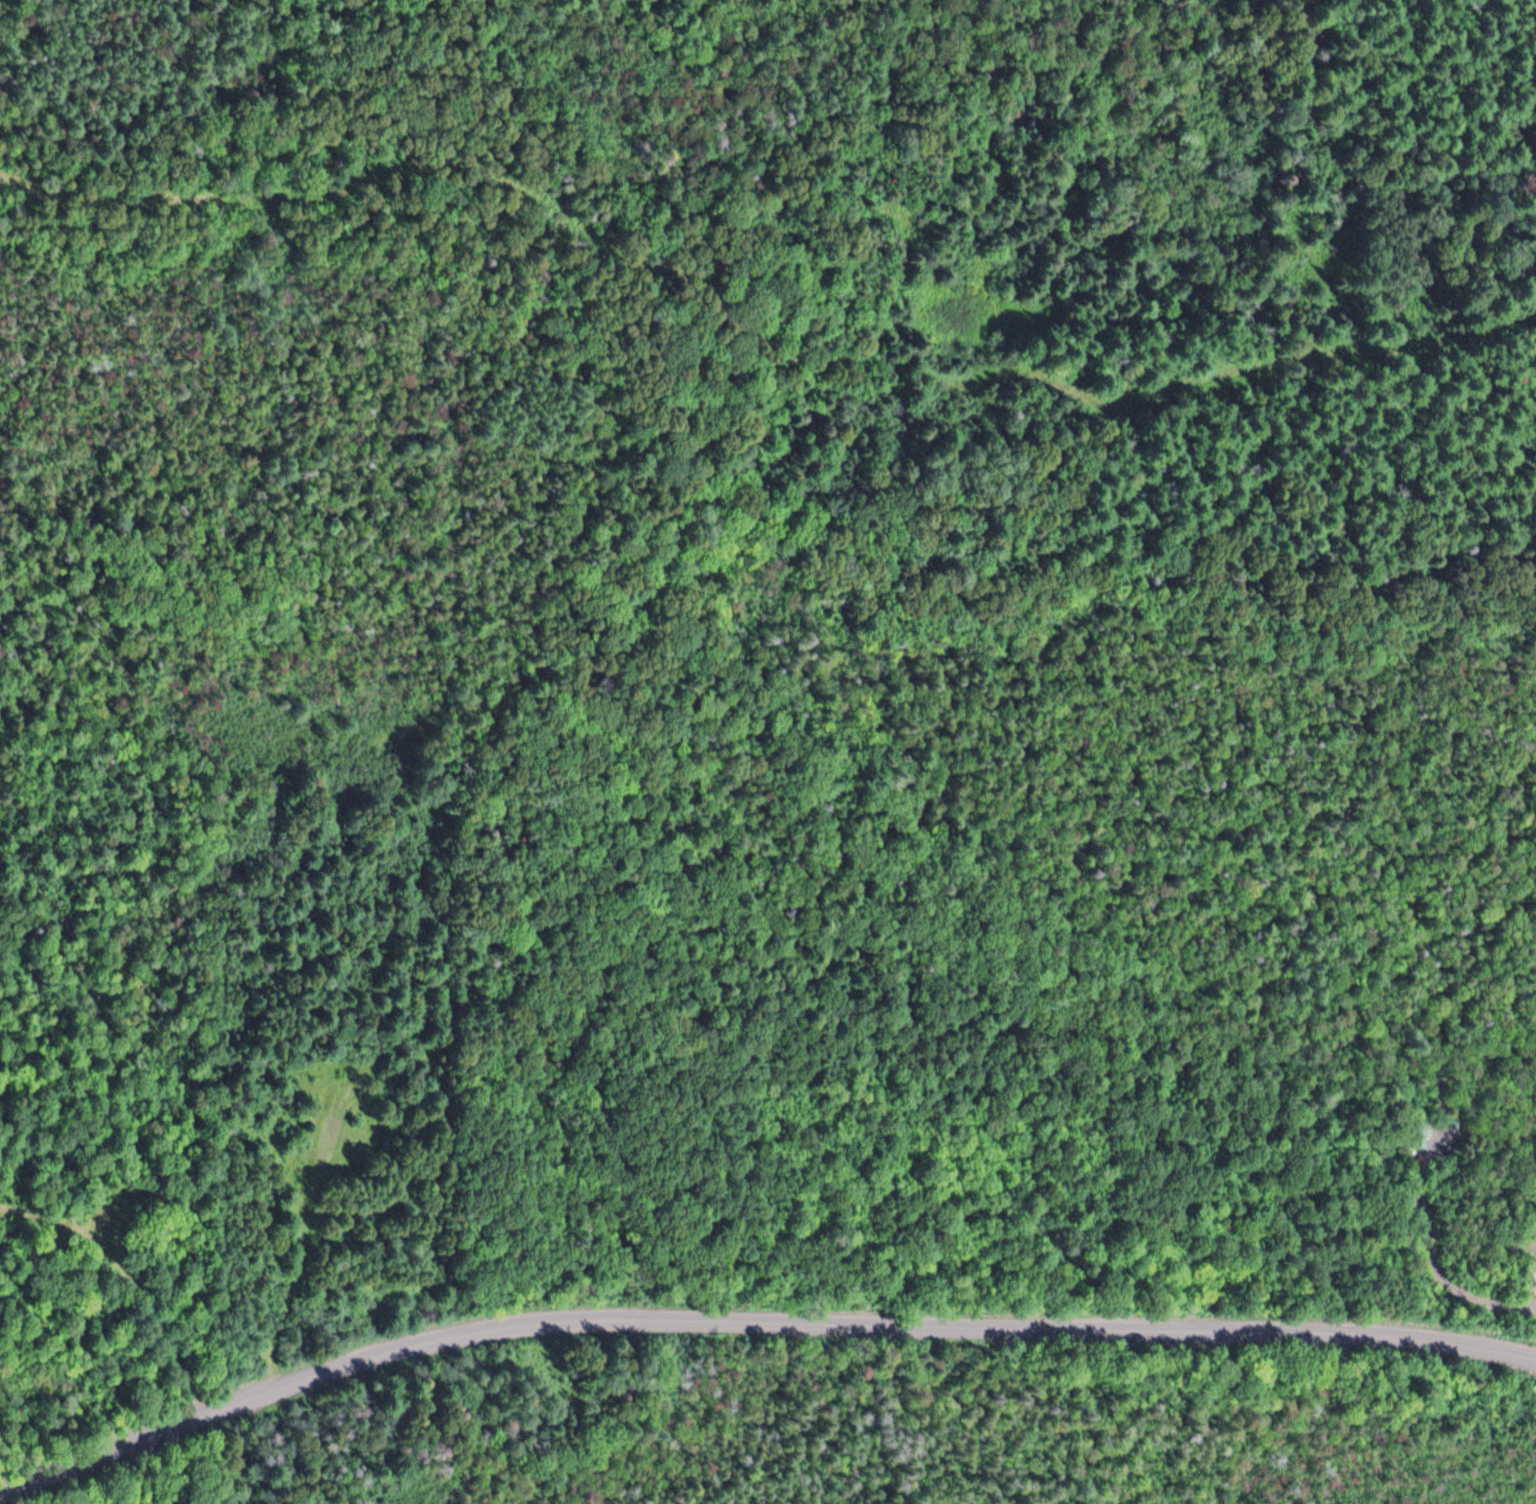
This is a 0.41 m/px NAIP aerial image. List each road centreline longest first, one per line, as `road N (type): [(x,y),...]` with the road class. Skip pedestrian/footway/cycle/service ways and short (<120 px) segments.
road 1 (tertiary): [(0,1490),(405,1343),(550,1317),(1221,1319),(1376,1325),(1535,1349)]

